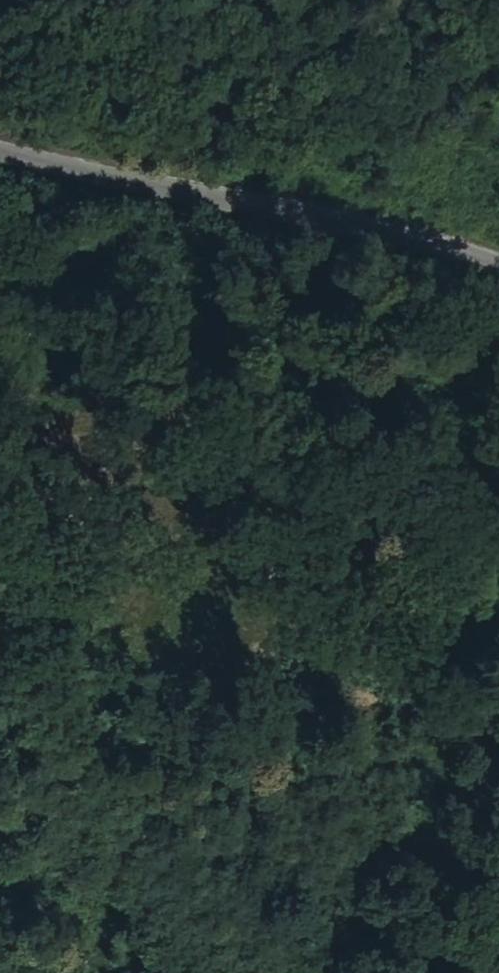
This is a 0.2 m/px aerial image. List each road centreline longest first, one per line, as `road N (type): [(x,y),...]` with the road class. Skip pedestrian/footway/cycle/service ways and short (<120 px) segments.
road 1 (unclassified): [(0,157),(410,222),(498,261)]

